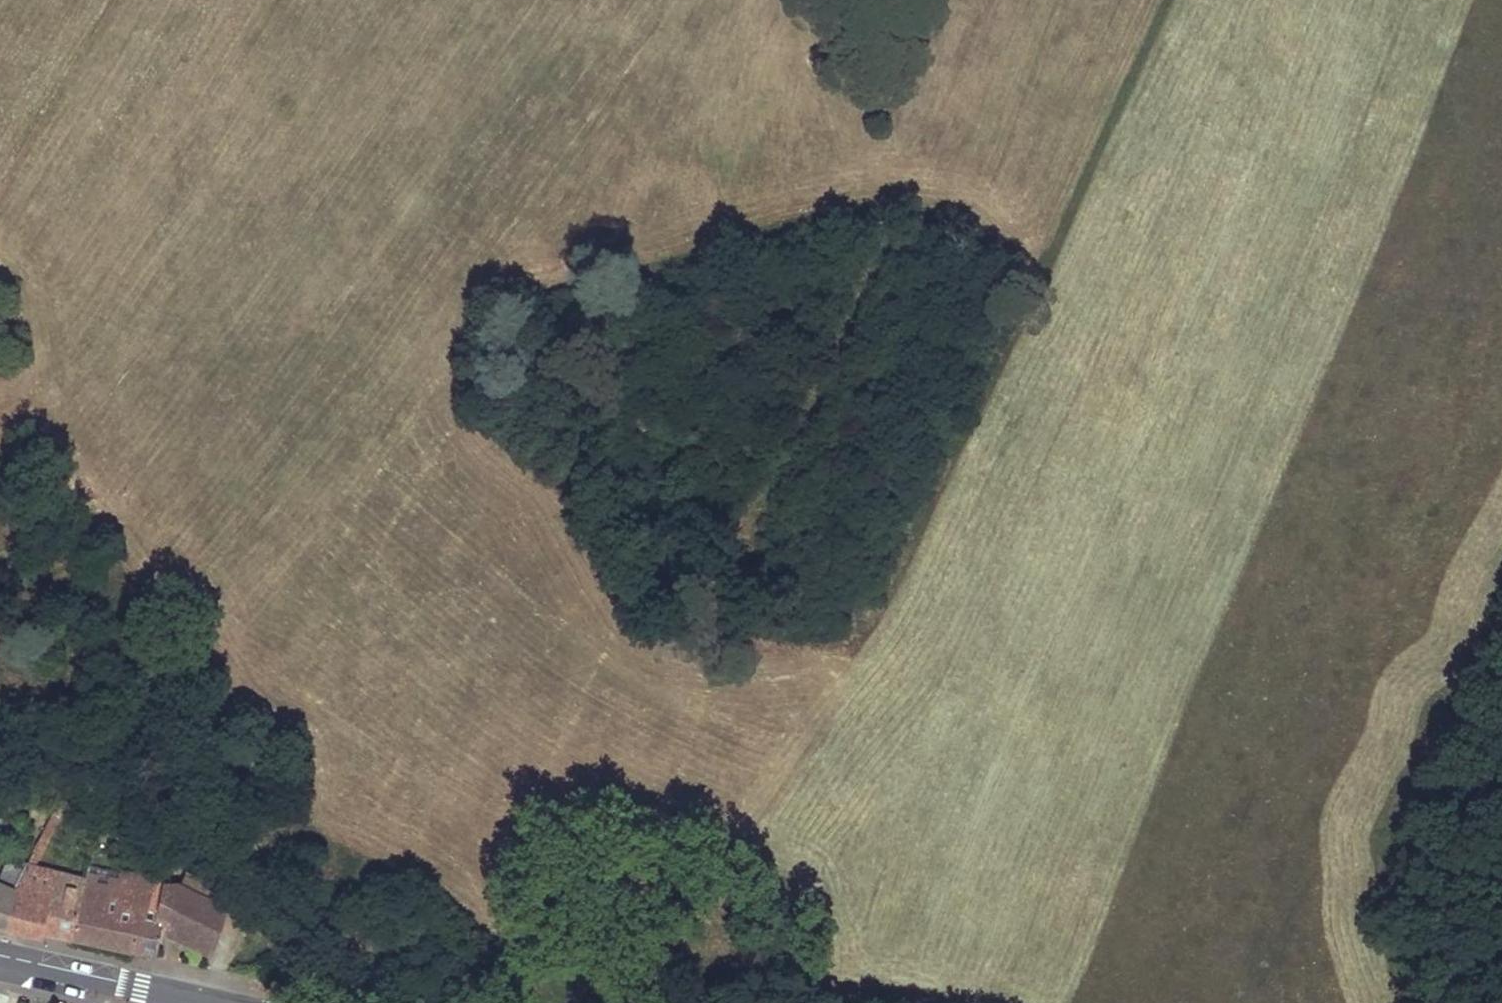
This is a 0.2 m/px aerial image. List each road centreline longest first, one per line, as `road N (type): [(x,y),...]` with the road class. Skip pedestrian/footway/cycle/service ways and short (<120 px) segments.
road 1 (secondary): [(0,954),(199,1000)]

